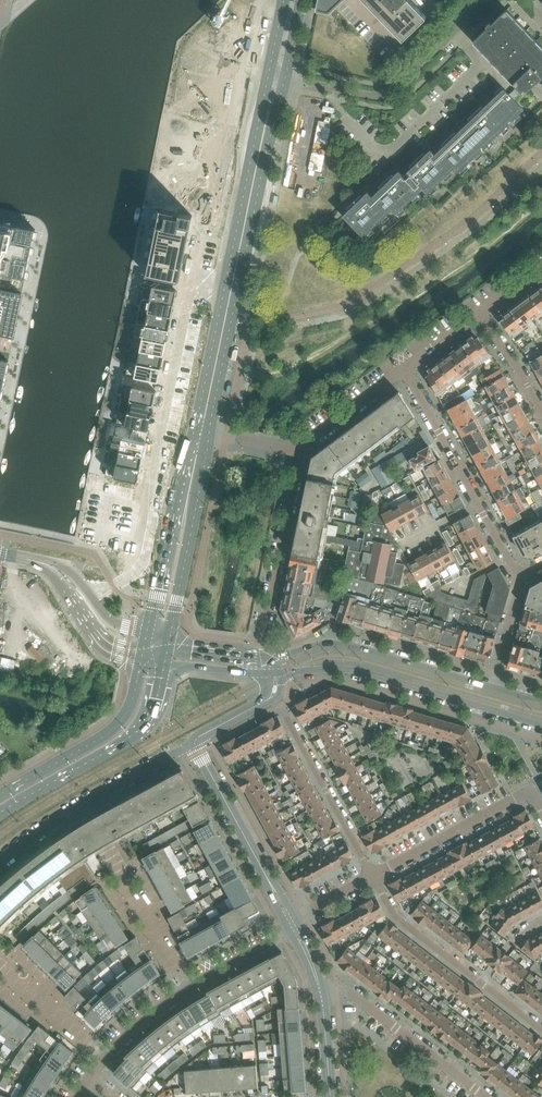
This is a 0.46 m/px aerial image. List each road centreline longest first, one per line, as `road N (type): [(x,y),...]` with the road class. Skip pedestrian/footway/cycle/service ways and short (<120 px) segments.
road 1 (residential): [(135,546),(206,198)]
road 2 (secondary): [(201,432),(266,122)]
road 3 (tertiary): [(279,672),(358,672),(541,724)]
road 4 (residential): [(88,1078),(162,1006),(293,925)]
road 5 (residential): [(285,78),(385,95),(486,0)]
road 6 (secondary): [(0,813),(141,728),(165,663)]
road 7 (tertiary): [(491,687),(349,645),(265,652)]
road 8 (residential): [(372,876),(396,919),(541,1030)]
road 9 (residential): [(0,863),(67,813),(194,744)]
road 10 (secondary): [(142,657),(132,701),(115,728),(0,795)]
road 11 (tertiary): [(293,925),(194,744)]
road 12 (residential): [(274,696),(372,876)]
road 13 (residential): [(265,652),(301,452)]
road 14 (residential): [(485,1096),(354,996),(321,995)]
road 15 (residential): [(372,876),(530,791)]
road 16 (residential): [(478,505),(404,369)]
road 17 (secondary): [(170,639),(187,502)]
road 18 (secondary): [(187,502),(163,553),(147,633)]
road 19 (residential): [(404,369),(301,452)]

